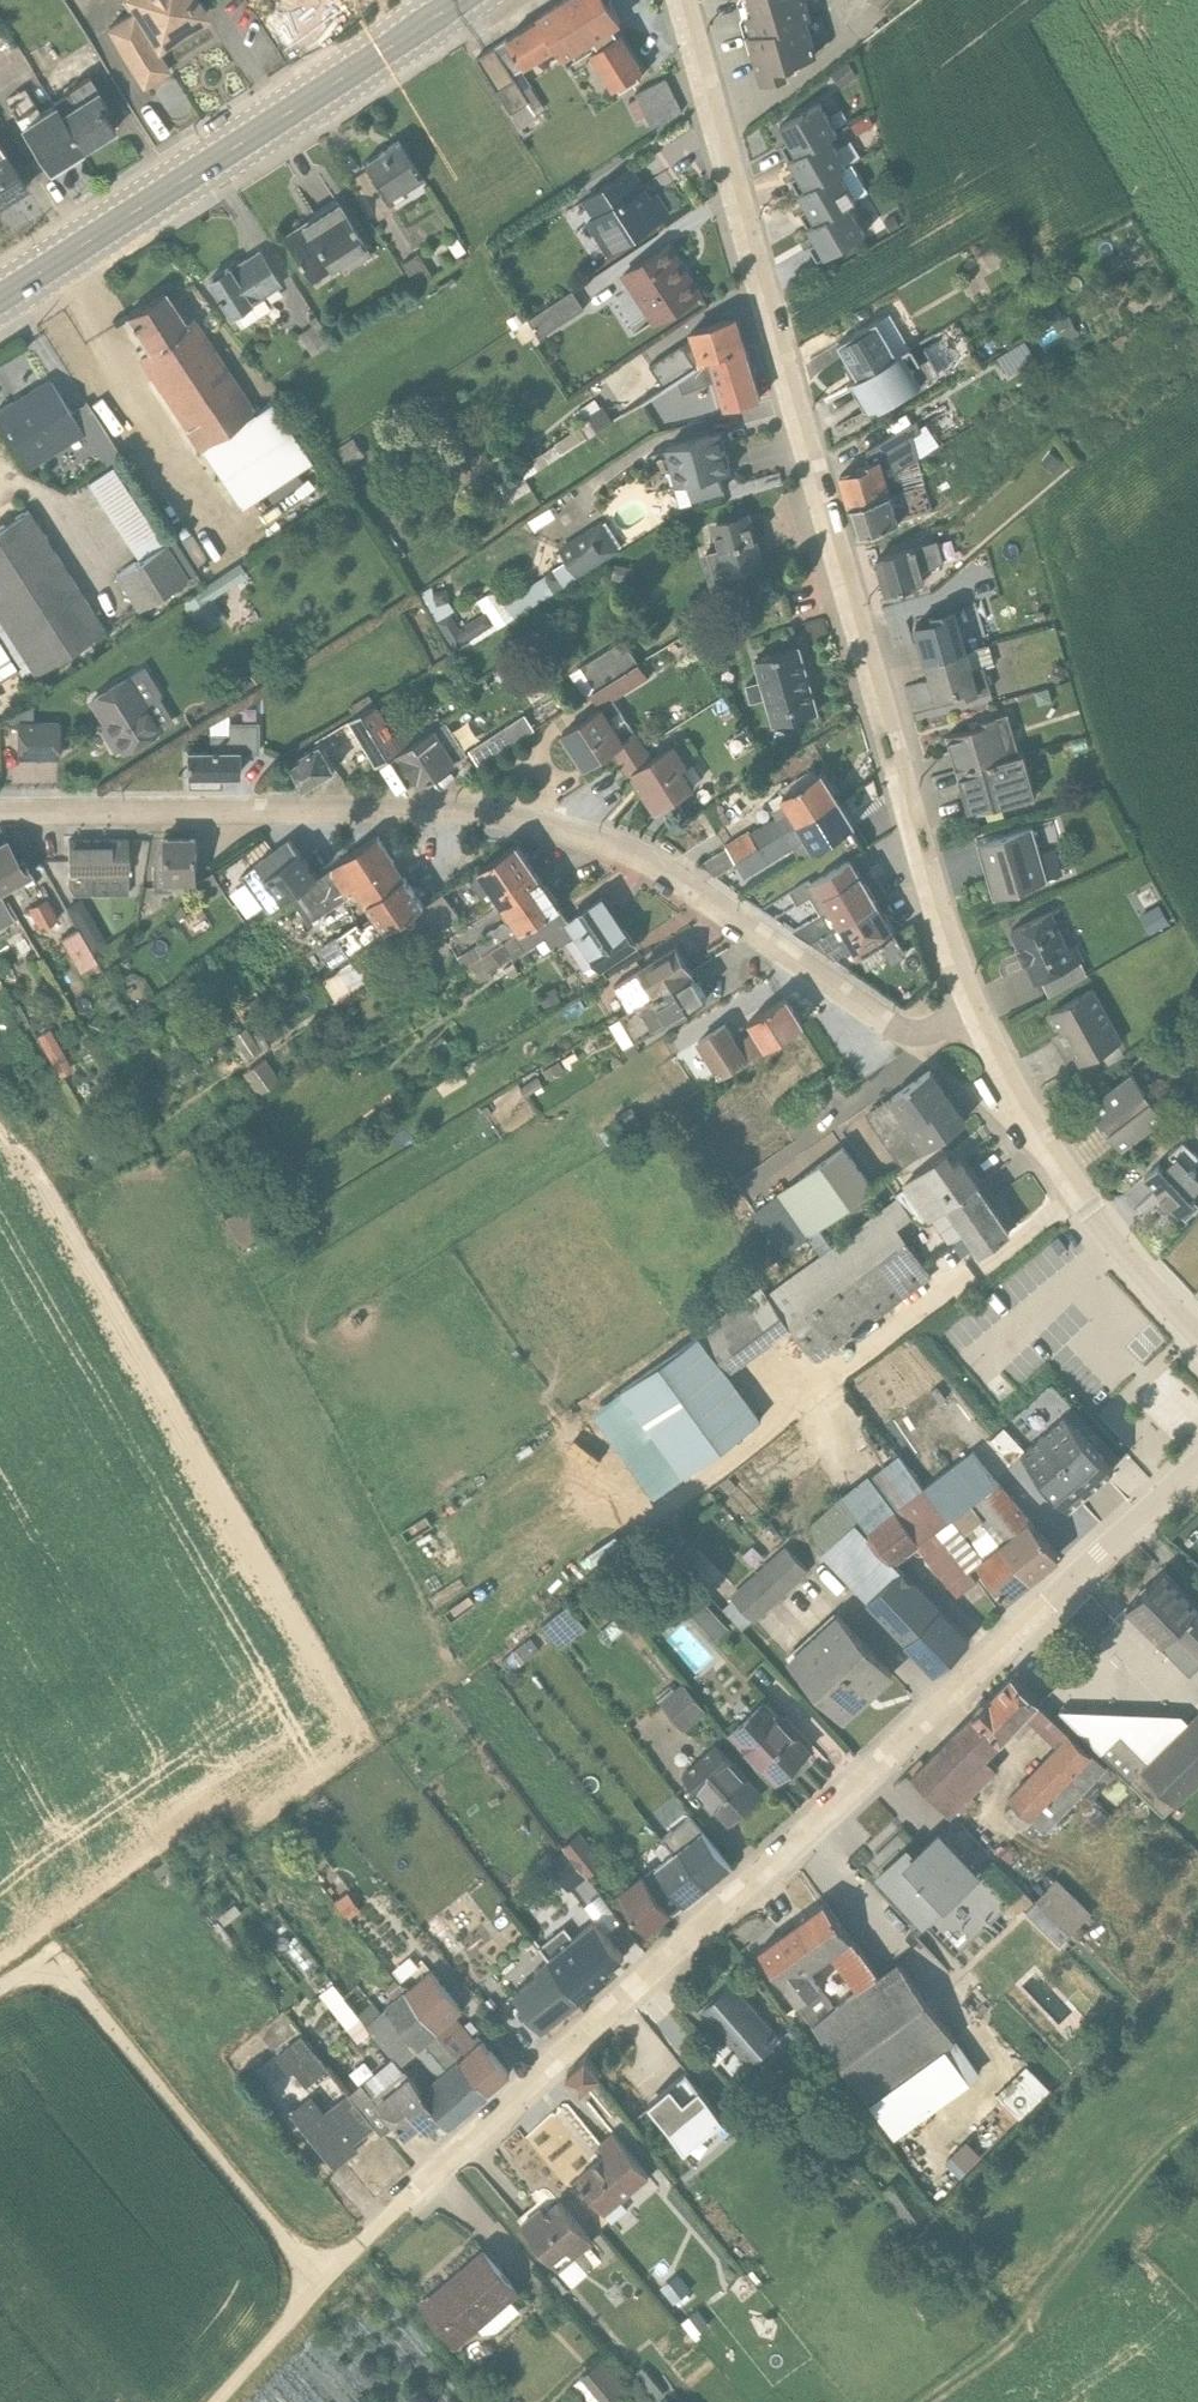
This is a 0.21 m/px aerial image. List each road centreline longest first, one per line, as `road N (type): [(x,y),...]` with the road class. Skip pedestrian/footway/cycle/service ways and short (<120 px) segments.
road 1 (residential): [(1197,1452),(323,2266)]
road 2 (residential): [(977,1009),(917,841),(682,0)]
road 3 (residential): [(0,806),(503,803),(552,810),(658,855),(893,1015),(929,1022),(977,1009)]
road 4 (primary): [(0,292),(455,0)]
road 5 (unclassified): [(323,2266),(66,1953),(18,1957),(0,1969)]
road 6 (residential): [(1197,1321),(1051,1138),(977,1009)]
road 7 (unclassified): [(198,2401),(323,2266)]

